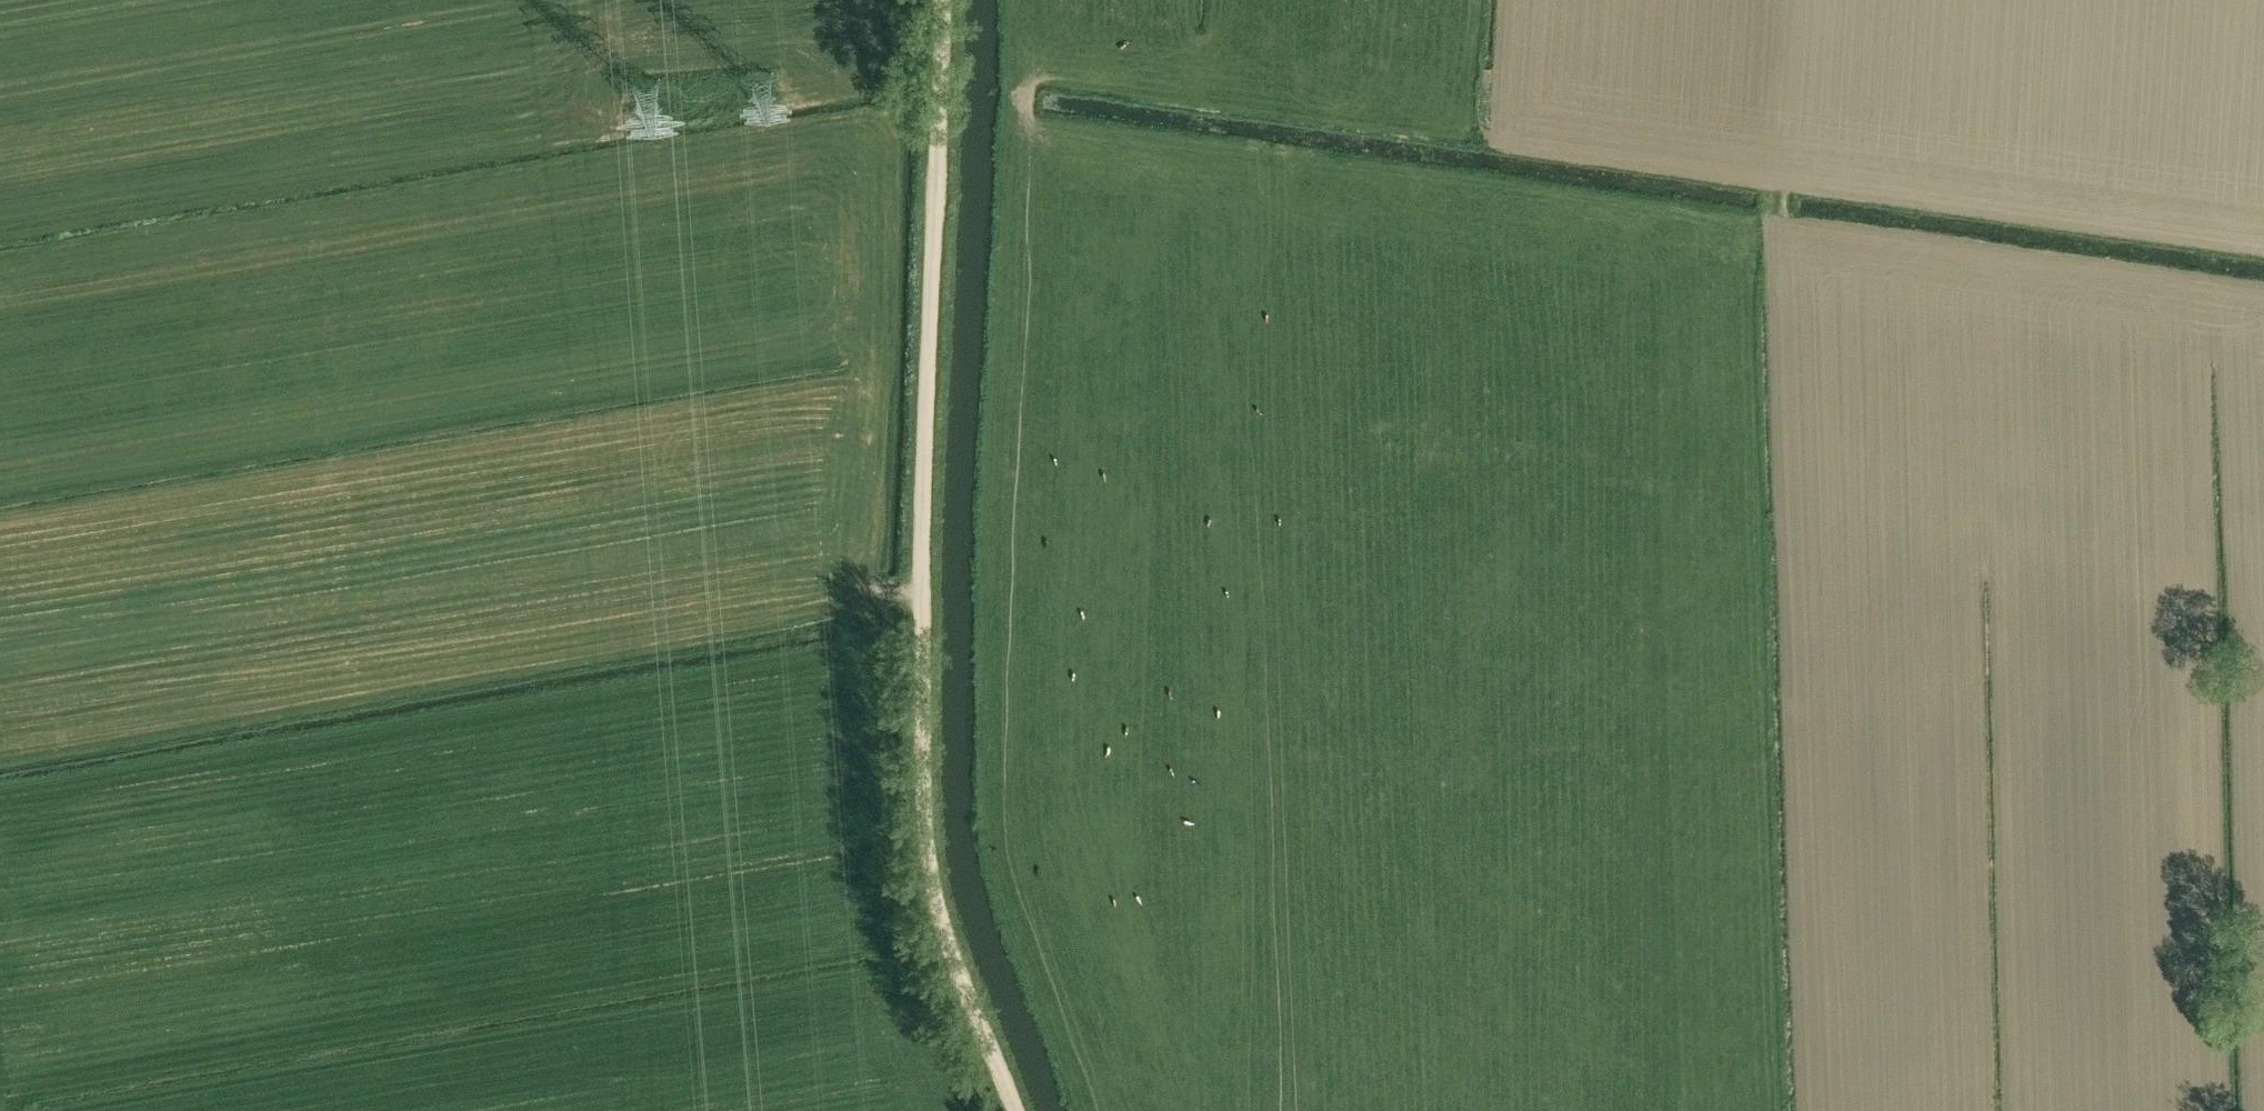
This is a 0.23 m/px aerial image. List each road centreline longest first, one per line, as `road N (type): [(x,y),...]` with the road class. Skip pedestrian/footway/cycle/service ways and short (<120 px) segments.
road 1 (track): [(943,0),(918,779),(938,930),(1013,1110)]

